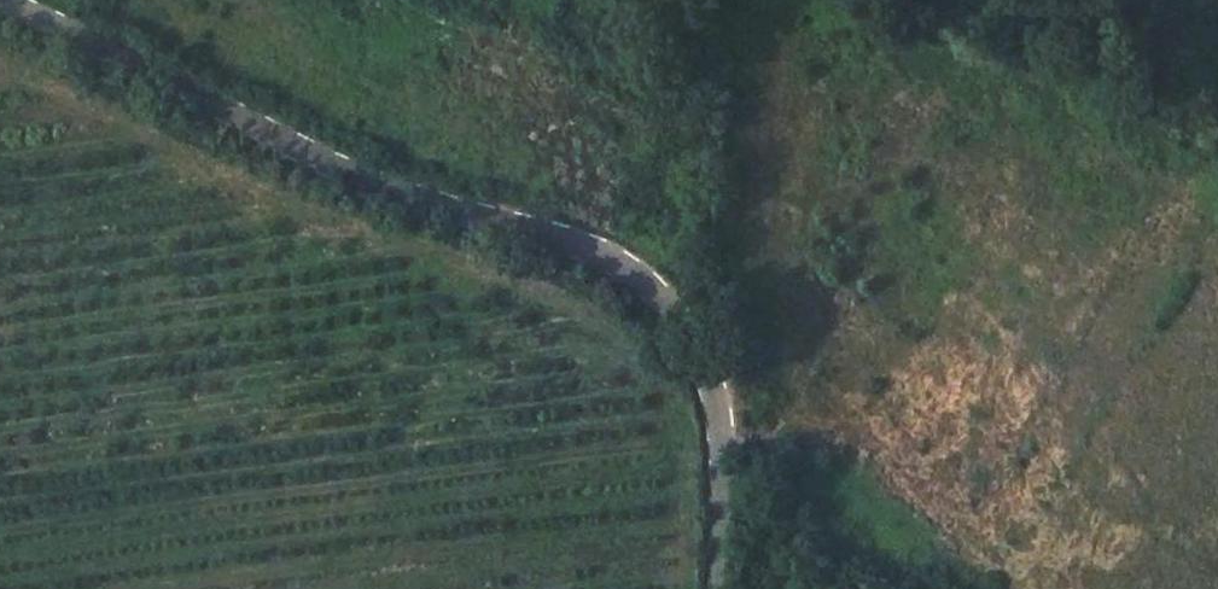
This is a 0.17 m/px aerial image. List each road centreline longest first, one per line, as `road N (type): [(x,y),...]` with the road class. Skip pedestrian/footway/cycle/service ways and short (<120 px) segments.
road 1 (unclassified): [(1,0),(298,148),(557,232),(669,300),(718,425),(701,588)]

